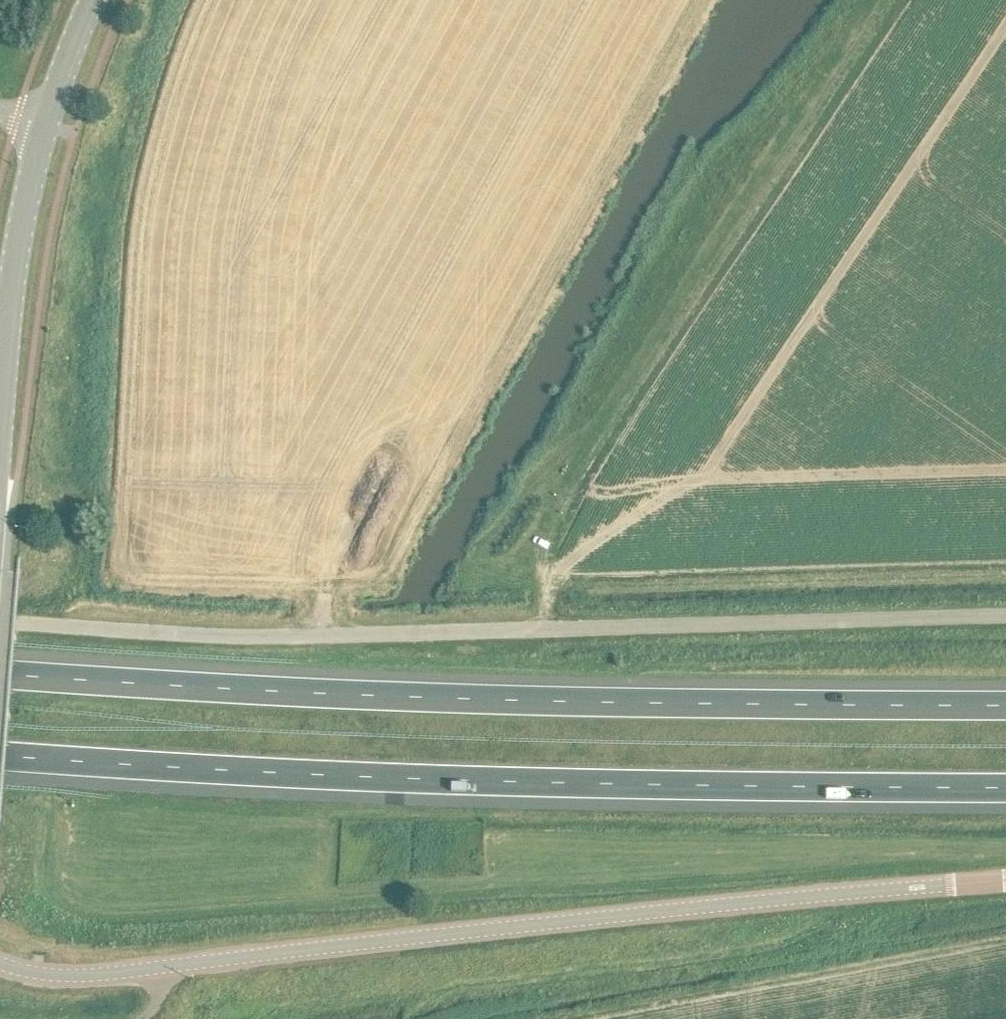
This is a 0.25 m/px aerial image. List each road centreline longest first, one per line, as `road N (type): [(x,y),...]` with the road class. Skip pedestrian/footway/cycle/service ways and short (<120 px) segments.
road 1 (motorway): [(0,753),(455,779),(1005,785)]
road 2 (motorway): [(1005,704),(463,698),(0,673)]
road 3 (unclassified): [(35,622),(277,637),(1005,616)]
road 4 (unclassified): [(1005,889),(163,970)]
road 5 (tertiary): [(0,419),(12,288),(44,118)]
road 6 (unclassified): [(163,970),(63,978),(0,967)]
road 7 (tertiary): [(44,118),(91,0)]

